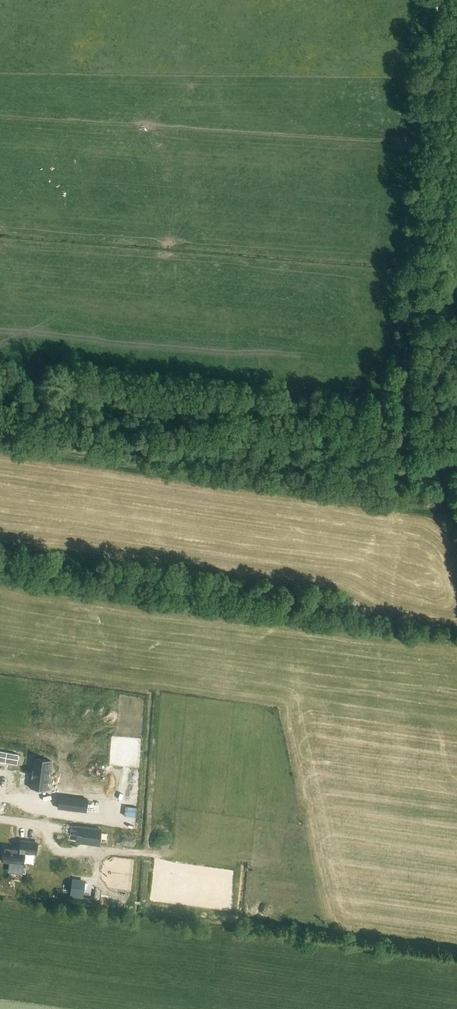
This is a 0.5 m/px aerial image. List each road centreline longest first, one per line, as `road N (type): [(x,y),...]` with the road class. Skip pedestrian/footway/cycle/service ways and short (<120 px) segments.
road 1 (track): [(436,0),(399,433)]
road 2 (track): [(399,433),(165,433),(0,416)]

